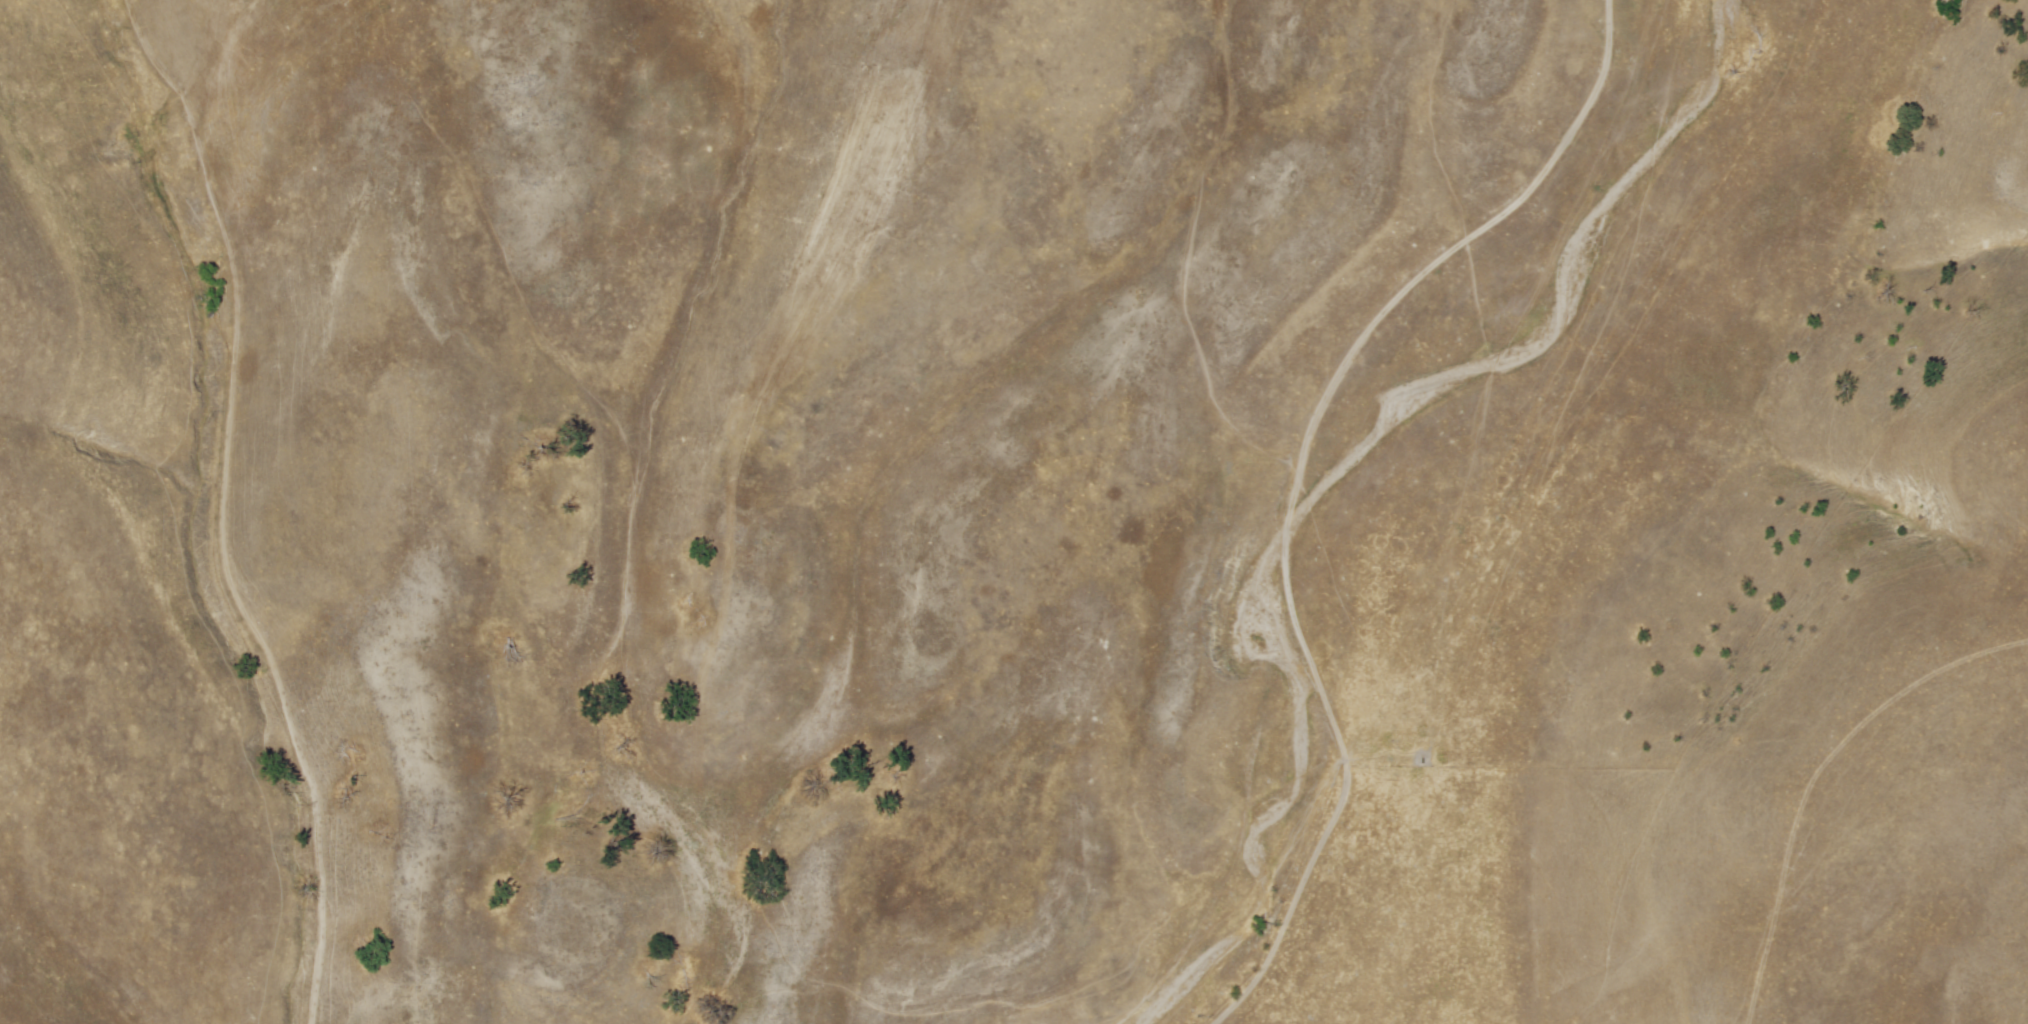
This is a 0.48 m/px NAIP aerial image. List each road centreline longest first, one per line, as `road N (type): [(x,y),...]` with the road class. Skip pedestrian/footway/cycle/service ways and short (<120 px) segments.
road 1 (residential): [(1210,1023),(1280,930),(1341,780),(1338,743),(1287,602),(1285,556),(1301,447),(1371,327),(1420,276),(1525,196),(1574,132),(1600,85),(1606,0)]

